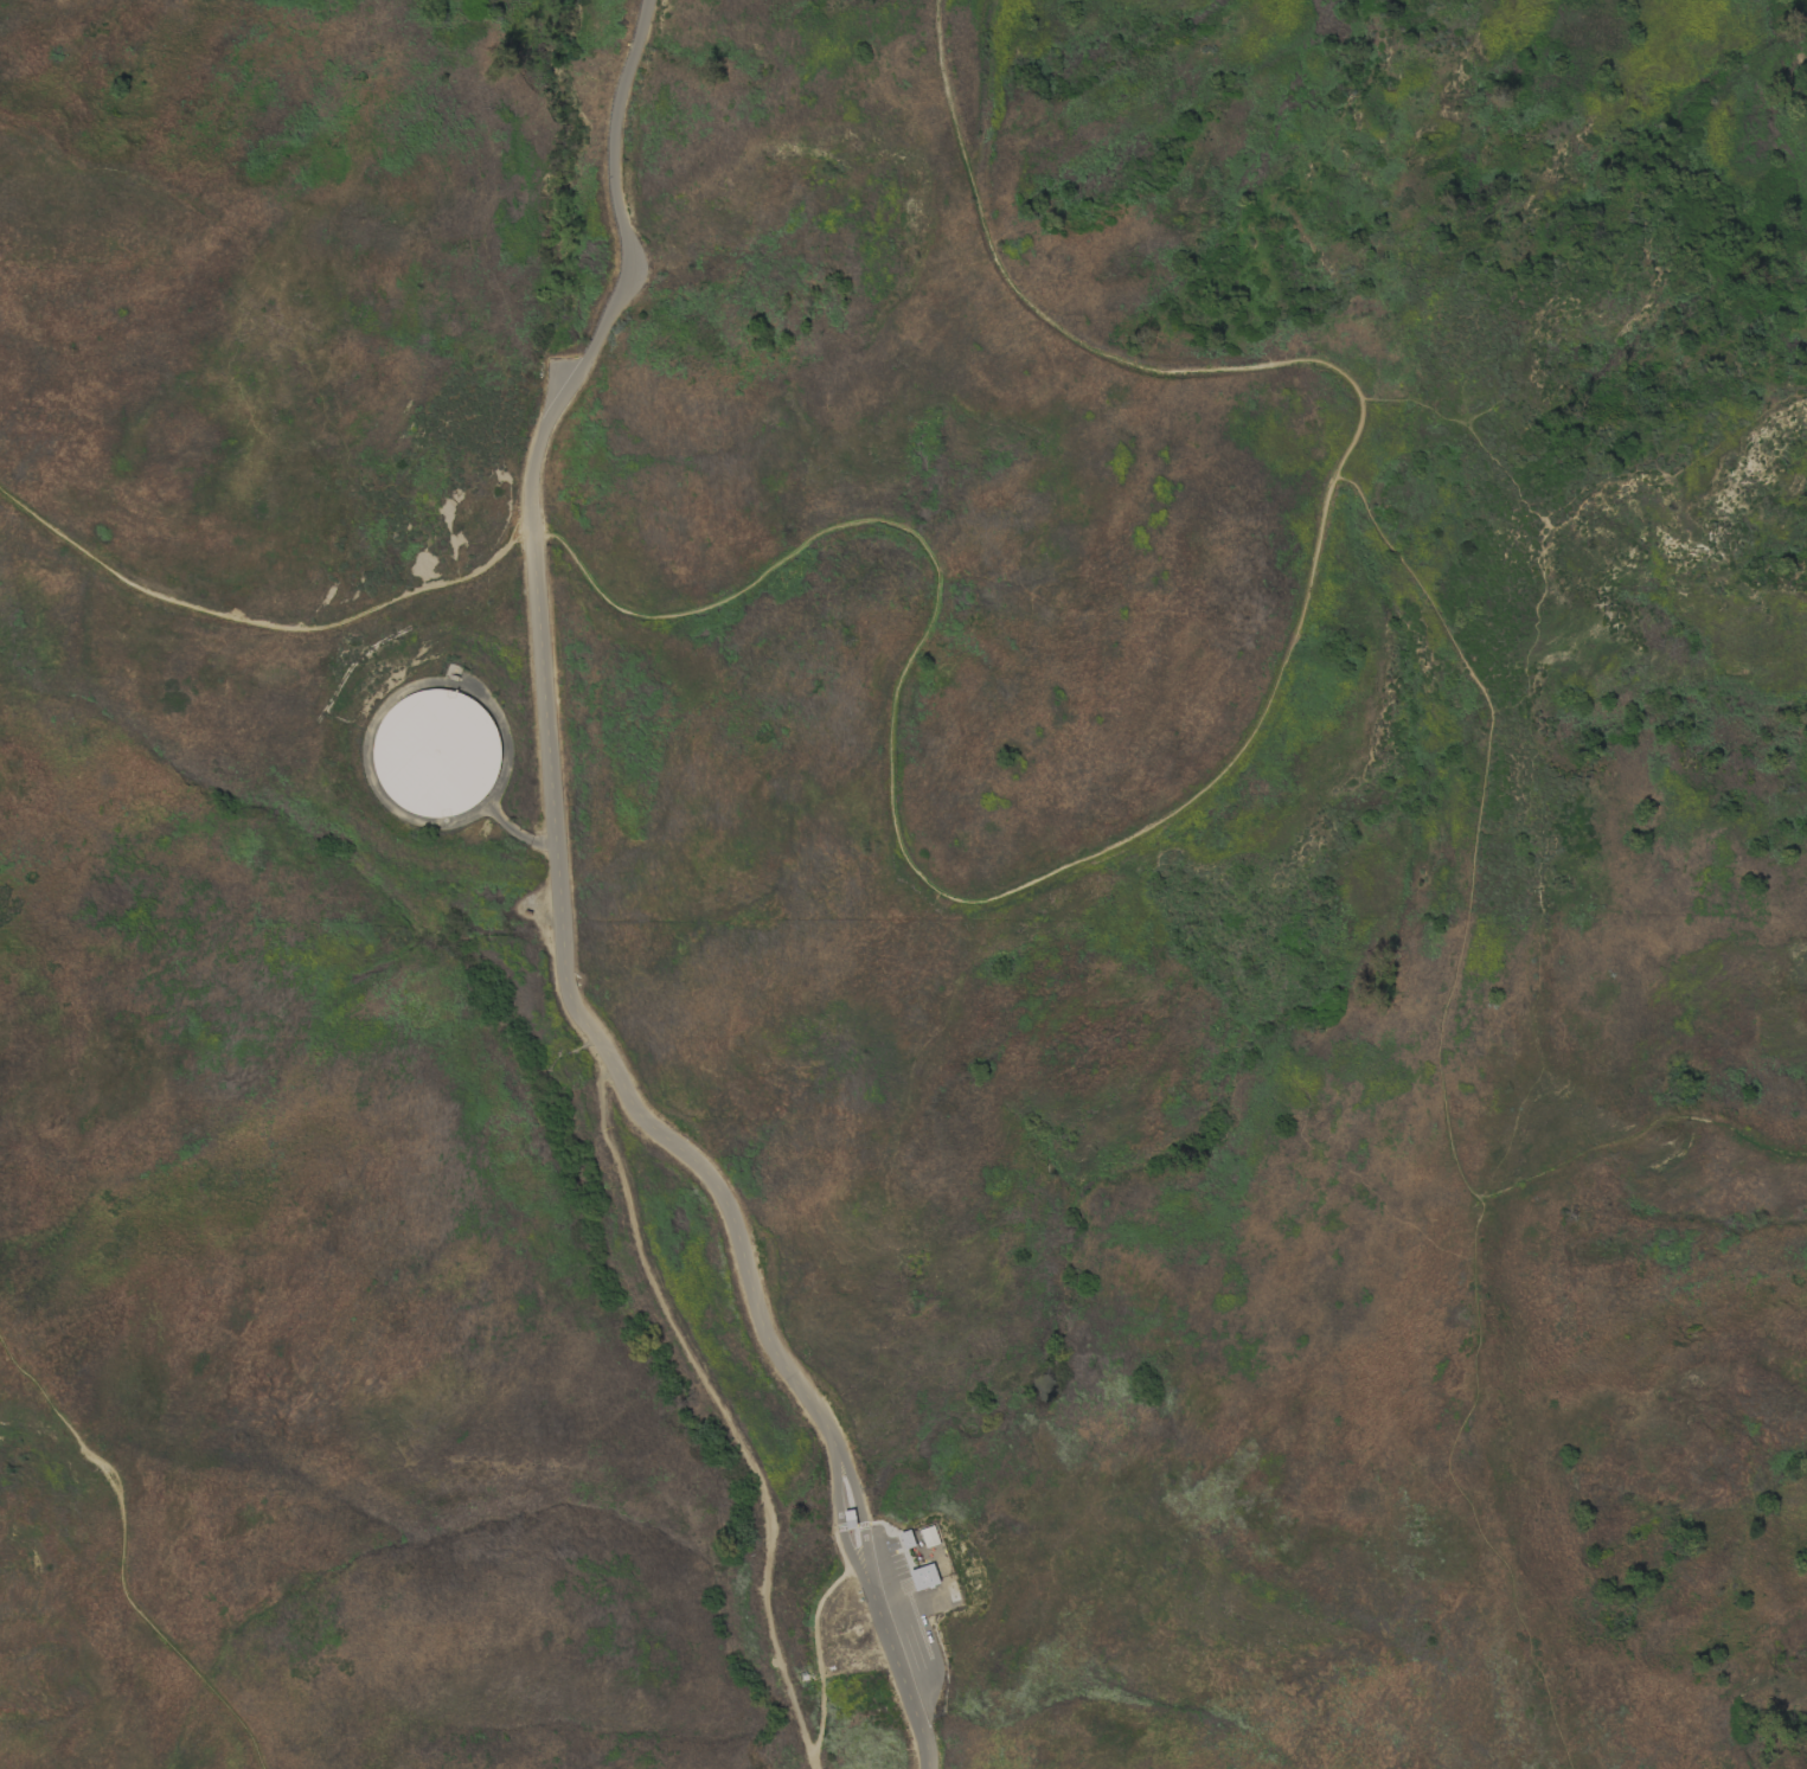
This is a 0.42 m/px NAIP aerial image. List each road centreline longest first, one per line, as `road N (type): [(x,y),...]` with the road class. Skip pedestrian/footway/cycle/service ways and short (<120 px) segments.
road 1 (track): [(940,0),(933,62),(1008,289),(1031,315),(1164,378),(1282,372),(1331,382),(1359,404),(1297,624),(1236,758),(1024,902),(970,904),(927,883),(906,771),(916,694),(946,582),(916,532),(878,521),(839,528),(773,551),(678,608),(639,621),(598,601),(562,547),(532,531),(480,570),(306,630),(120,581),(0,490)]

